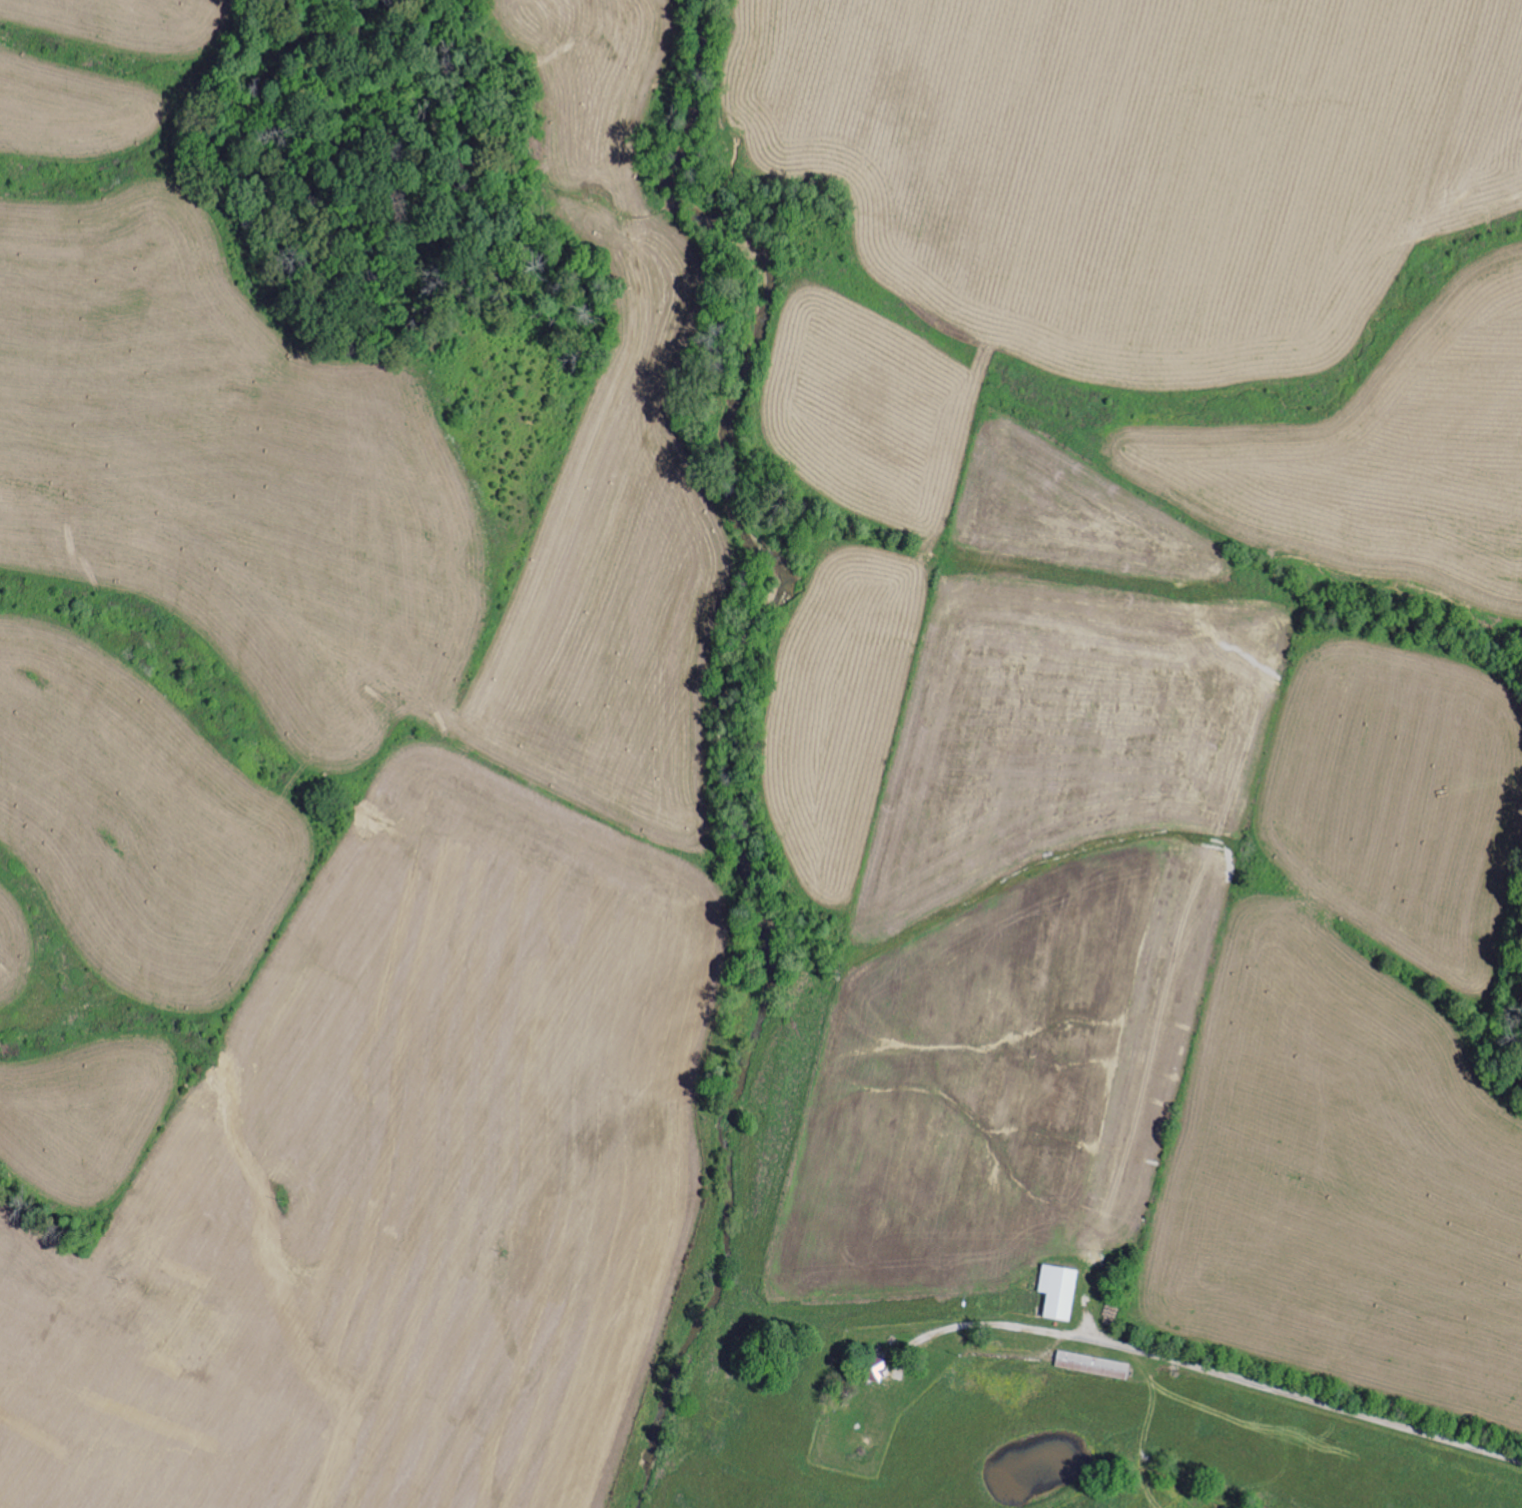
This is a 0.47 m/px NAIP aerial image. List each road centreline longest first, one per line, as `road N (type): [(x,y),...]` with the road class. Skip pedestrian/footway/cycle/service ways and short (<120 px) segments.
road 1 (residential): [(1082,1336),(1521,1462)]

